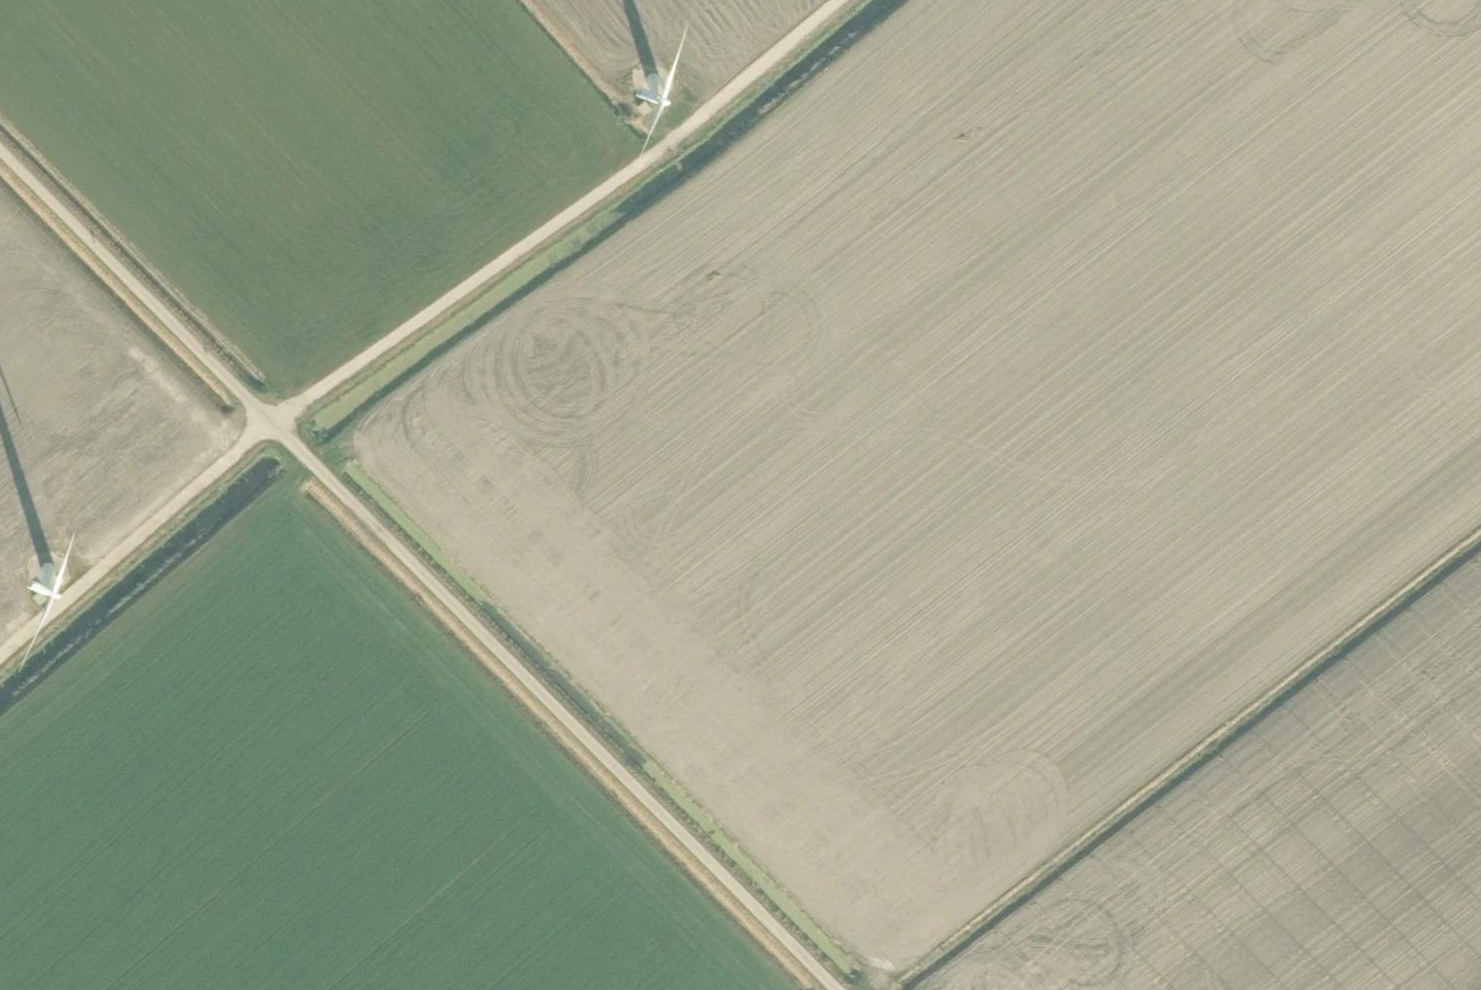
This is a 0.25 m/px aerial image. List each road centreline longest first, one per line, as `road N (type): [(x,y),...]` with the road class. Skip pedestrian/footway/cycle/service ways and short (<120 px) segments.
road 1 (unclassified): [(834,989),(0,151)]
road 2 (track): [(0,656),(272,422),(641,165),(839,0)]

